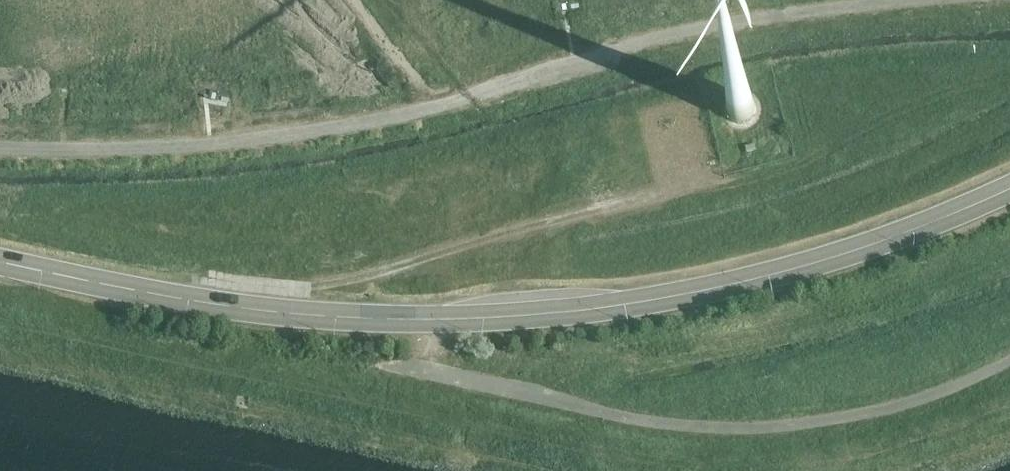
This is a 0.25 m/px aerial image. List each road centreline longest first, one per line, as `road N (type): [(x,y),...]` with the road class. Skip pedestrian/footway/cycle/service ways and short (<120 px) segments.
road 1 (primary): [(1009,188),(892,238),(770,274),(647,301),(526,315),(385,319),(215,305),(0,258)]
road 2 (track): [(672,195),(311,289),(241,283),(215,305)]
road 3 (track): [(672,195),(783,174),(846,141),(849,114),(837,99),(818,95),(781,103)]

